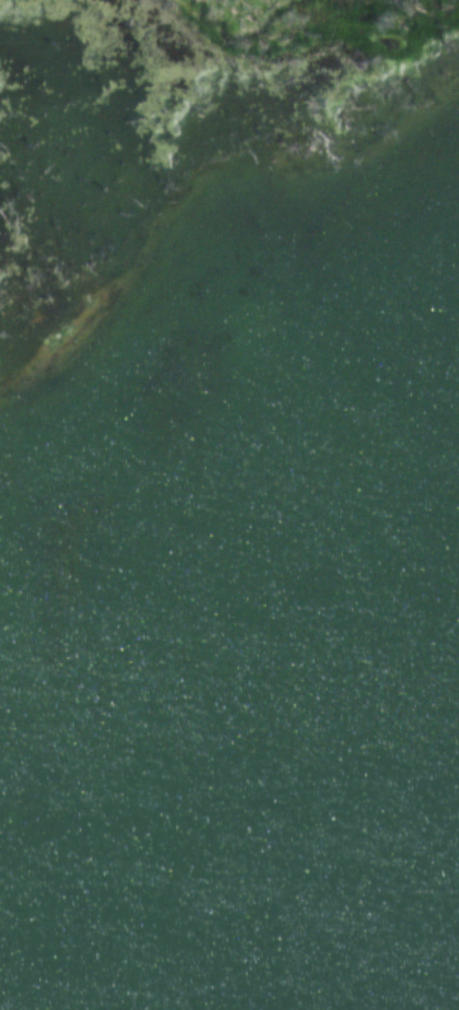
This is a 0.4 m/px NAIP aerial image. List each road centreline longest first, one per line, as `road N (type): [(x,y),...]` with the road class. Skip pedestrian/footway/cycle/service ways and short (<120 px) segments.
road 1 (track): [(310,0),(415,53),(427,33),(427,0)]

